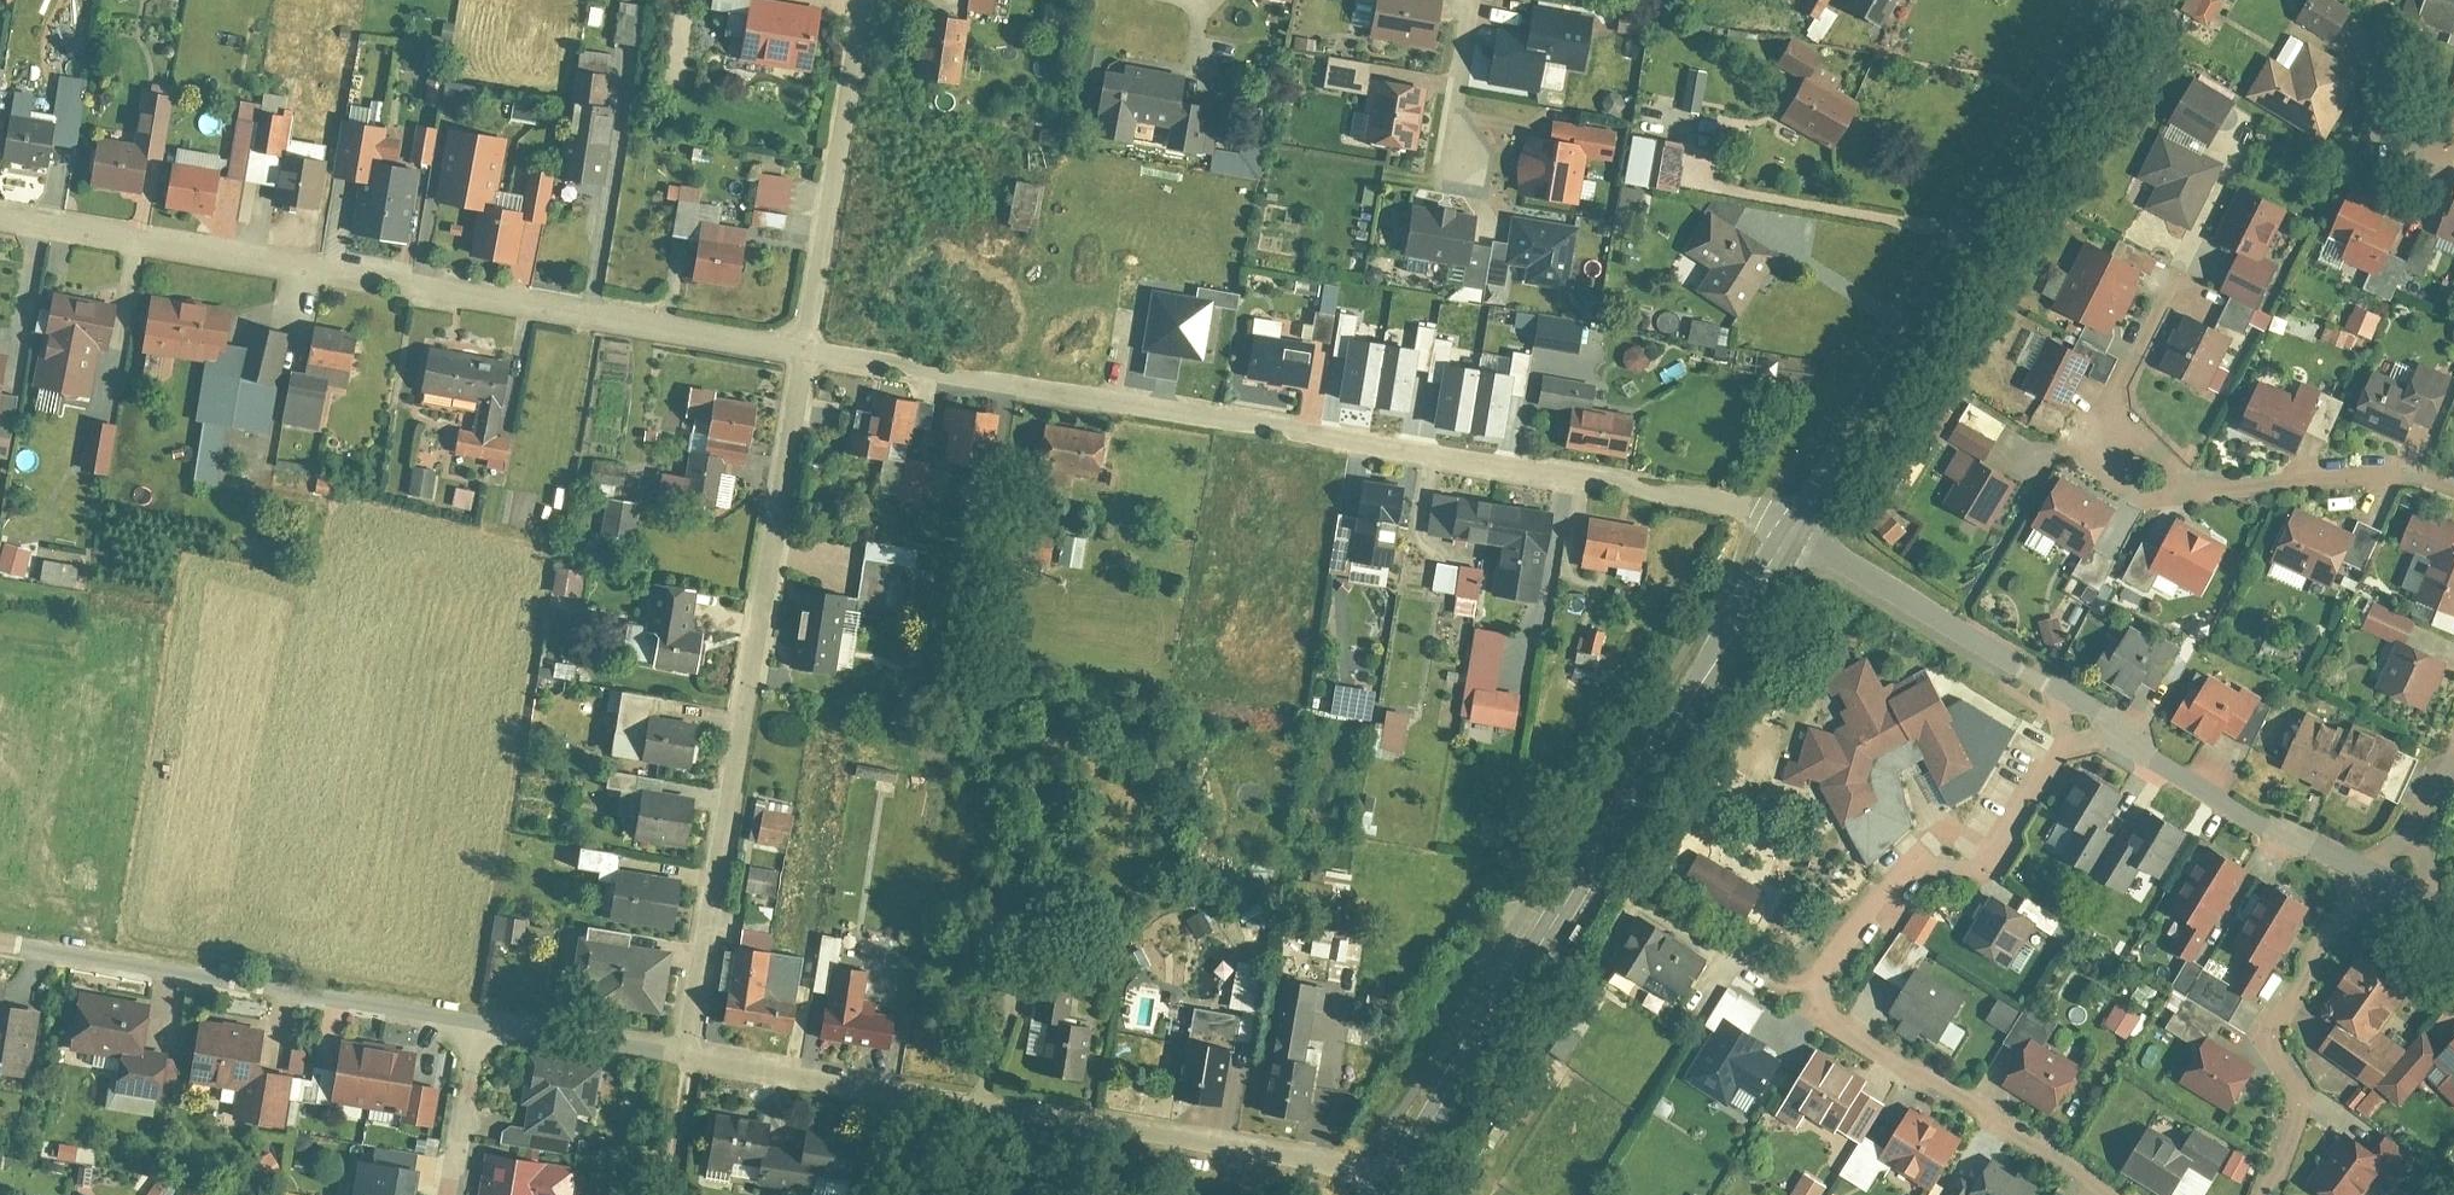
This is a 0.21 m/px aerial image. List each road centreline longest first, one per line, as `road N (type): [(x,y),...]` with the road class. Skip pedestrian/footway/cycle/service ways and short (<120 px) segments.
road 1 (residential): [(1796,530),(1760,511),(1650,490),(811,348)]
road 2 (residential): [(811,348),(0,214)]
road 3 (tertiary): [(1403,1178),(1796,530)]
road 4 (residential): [(1403,1178),(692,1053)]
road 5 (residential): [(811,348),(692,1053)]
road 6 (tertiary): [(1796,530),(2118,0)]
road 7 (residential): [(482,1023),(0,940)]
road 8 (residential): [(2069,739),(2001,842),(1896,886),(1805,996)]
road 9 (residential): [(2453,489),(2420,477),(2364,476),(2185,497),(2142,484),(2100,442)]
road 10 (residential): [(2385,880),(2357,903),(2276,1012),(2274,1039),(2309,1101),(2269,1194)]
road 11 (residential): [(1805,996),(2113,1194)]
road 12 (residential): [(868,0),(811,348)]
road 13 (residential): [(1796,530),(2065,693)]
road 14 (residential): [(2123,726),(2385,880)]
road 15 (residential): [(692,1053),(482,1023)]
road 16 (residential): [(452,1194),(482,1023)]
road 17 (residential): [(2453,731),(2385,880)]
road 18 (residential): [(1449,159),(1474,0)]
road 19 (track): [(692,1053),(668,1194)]

